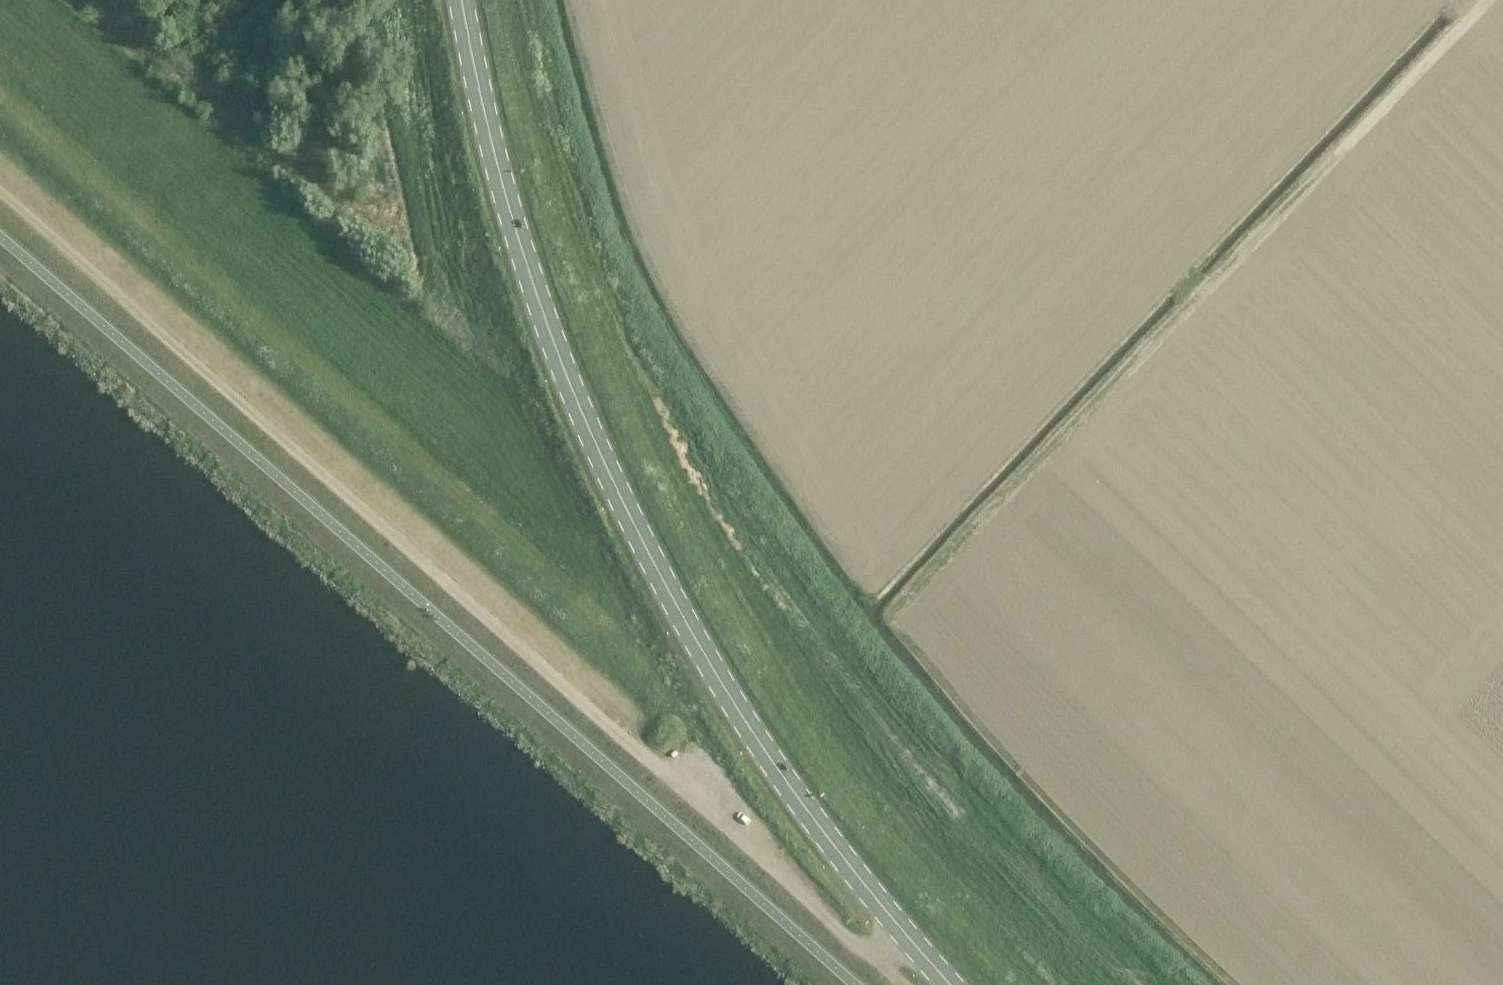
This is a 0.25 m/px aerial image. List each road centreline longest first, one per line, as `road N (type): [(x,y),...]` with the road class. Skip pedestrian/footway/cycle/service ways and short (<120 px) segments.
road 1 (track): [(0,193),(905,984)]
road 2 (secondary): [(952,984),(861,882),(772,755),(622,505),(541,308),(494,151),(462,0)]

